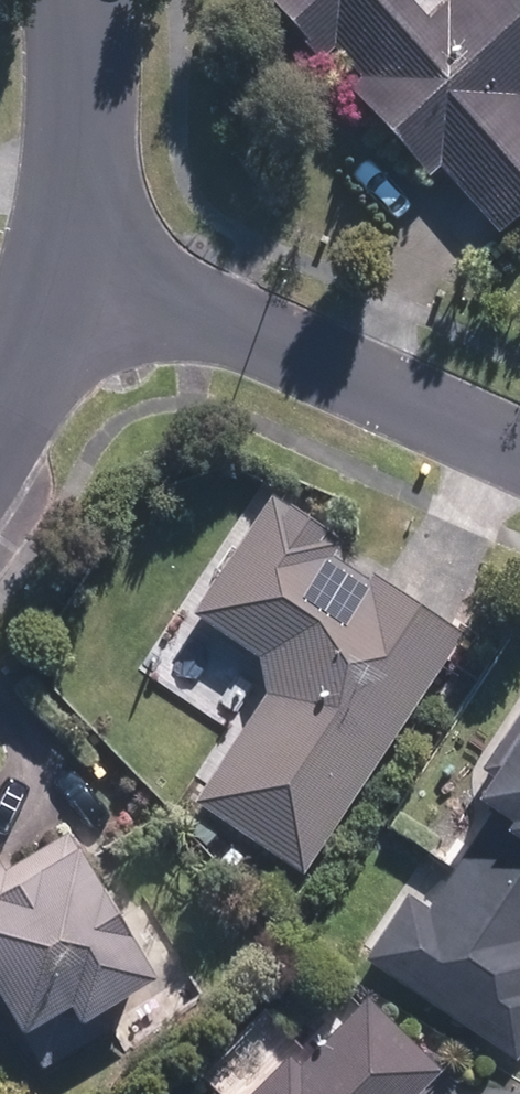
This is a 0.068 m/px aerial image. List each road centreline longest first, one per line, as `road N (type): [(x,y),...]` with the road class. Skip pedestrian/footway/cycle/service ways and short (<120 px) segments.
road 1 (residential): [(519,449),(64,242)]
road 2 (residential): [(64,242),(85,51),(77,0)]
road 3 (residential): [(0,400),(22,364),(64,242)]

